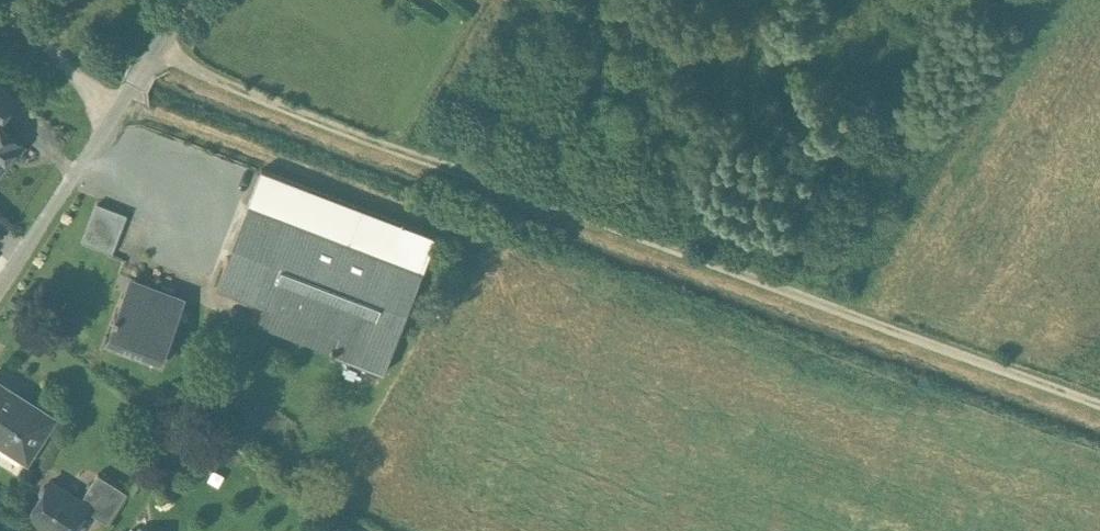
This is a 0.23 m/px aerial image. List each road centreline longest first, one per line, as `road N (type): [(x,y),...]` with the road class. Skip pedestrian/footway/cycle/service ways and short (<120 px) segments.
road 1 (track): [(1099,403),(323,123),(155,49)]
road 2 (residential): [(184,0),(0,287)]
road 3 (track): [(112,113),(0,25)]

